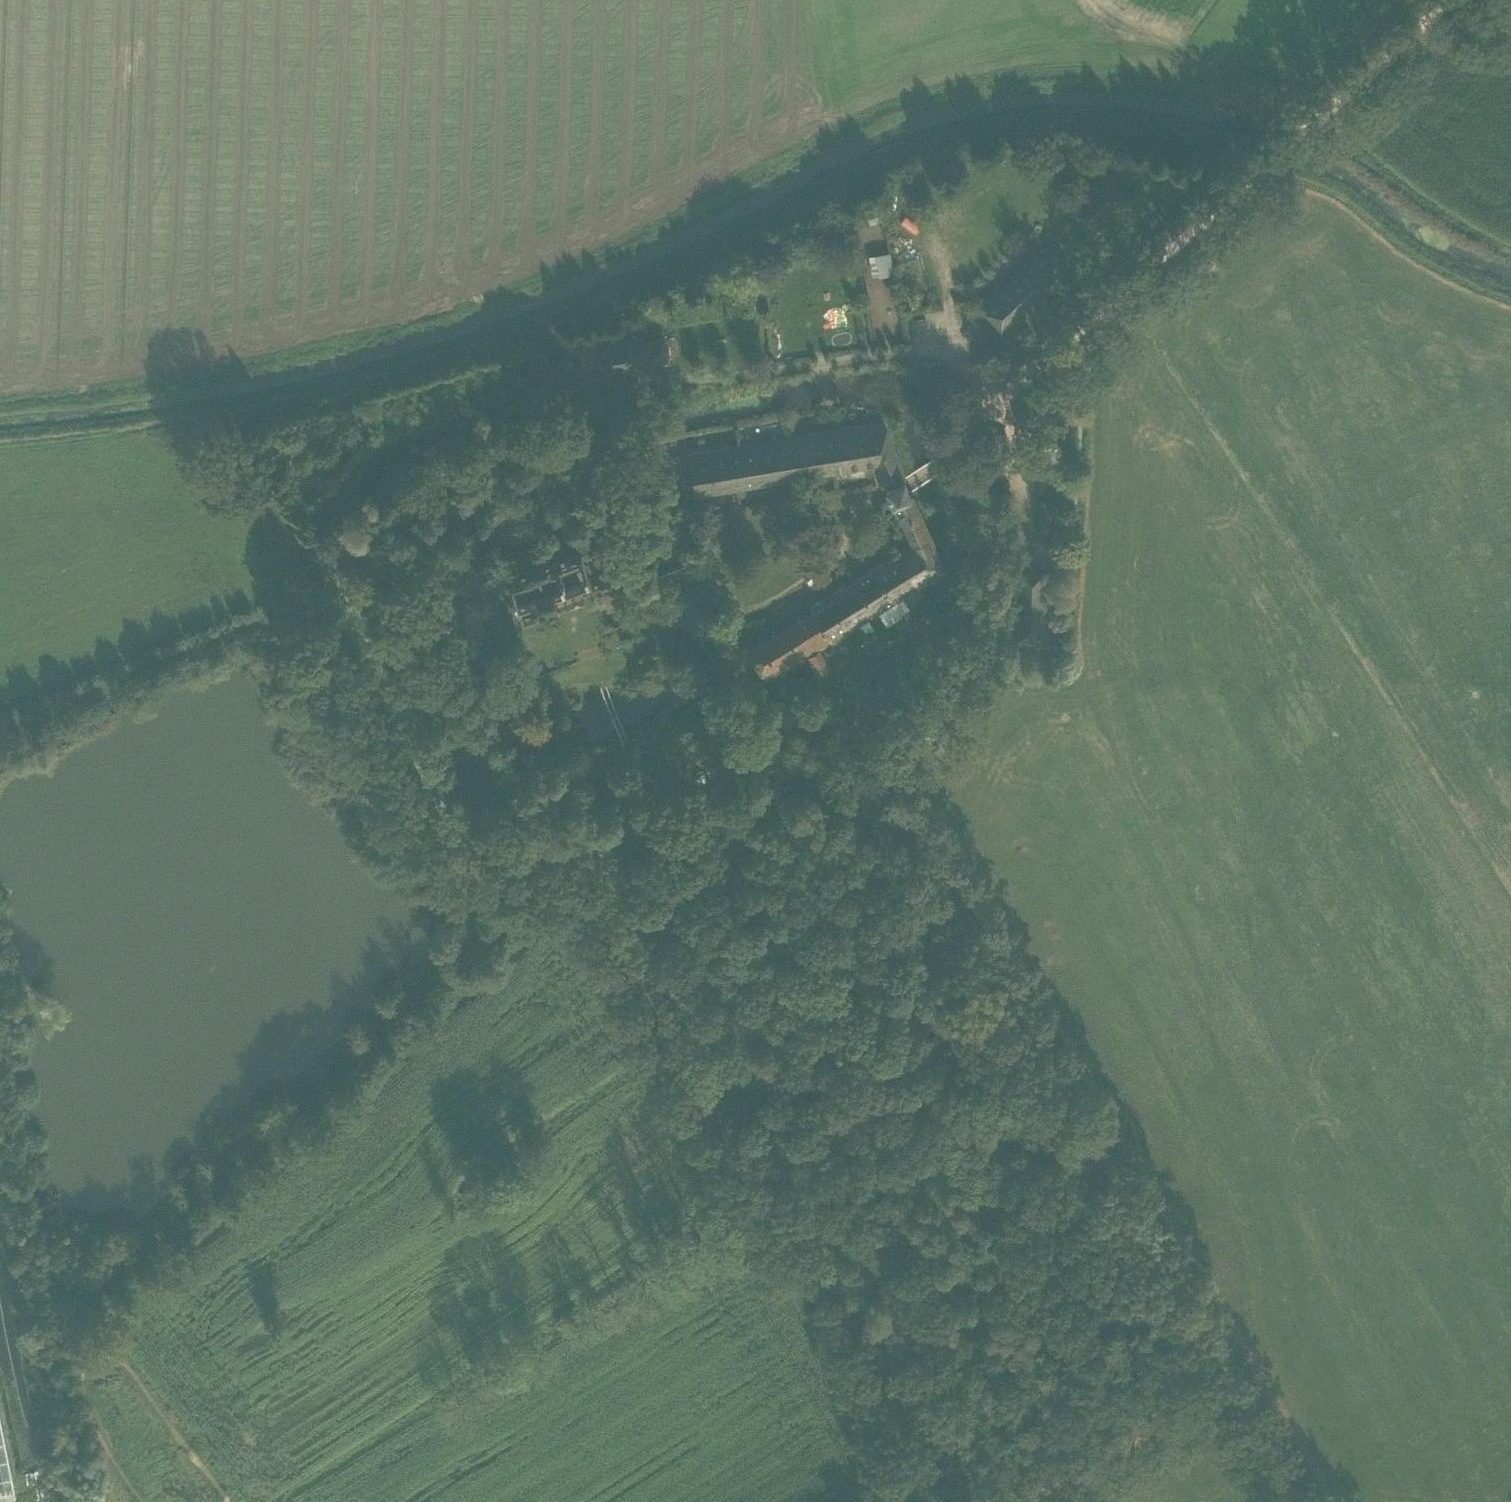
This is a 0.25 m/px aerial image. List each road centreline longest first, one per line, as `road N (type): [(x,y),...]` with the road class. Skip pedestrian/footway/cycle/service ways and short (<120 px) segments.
road 1 (track): [(1269,163),(950,444),(999,547),(1006,585),(990,627),(898,746),(889,789),(1208,1355),(1207,1370),(1190,1389),(987,1501)]
road 2 (track): [(931,1501),(585,886),(490,872),(454,853),(416,813),(291,570),(224,414)]
road 3 (track): [(718,565),(727,534),(750,515),(818,502),(851,507),(852,528),(831,567),(765,604),(734,610),(718,577)]
road 4 (track): [(721,377),(916,353),(952,361),(1001,399)]
road 5 (track): [(1456,0),(1269,163)]
road 6 (track): [(1207,1370),(1293,1501)]

